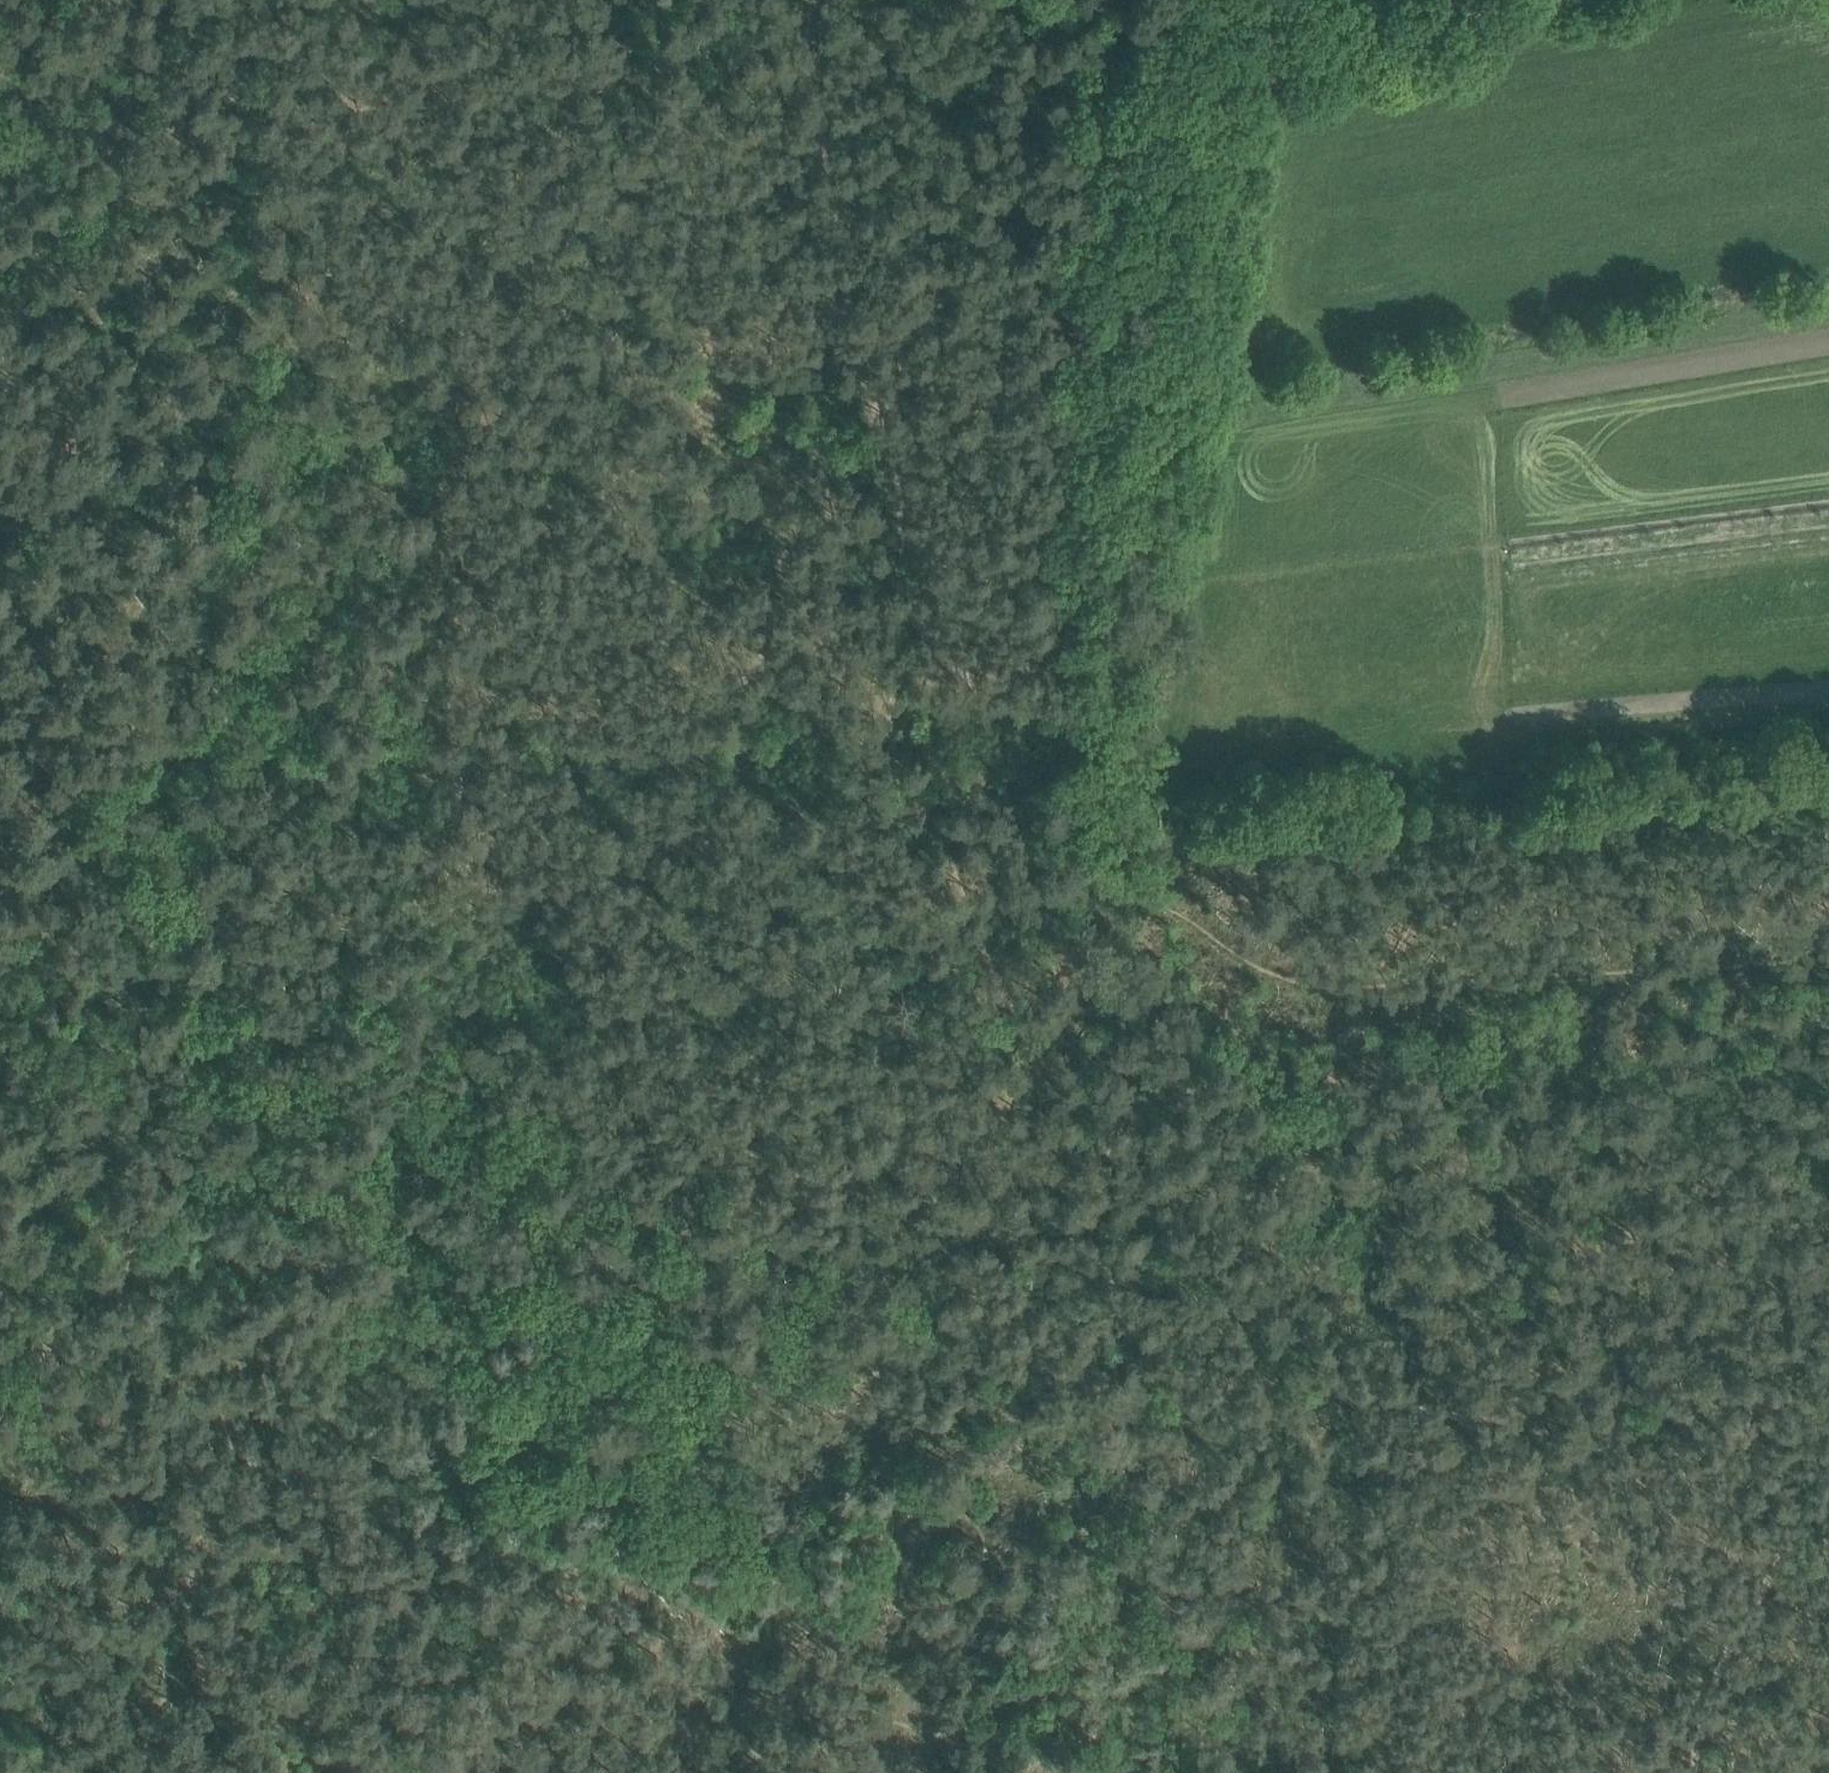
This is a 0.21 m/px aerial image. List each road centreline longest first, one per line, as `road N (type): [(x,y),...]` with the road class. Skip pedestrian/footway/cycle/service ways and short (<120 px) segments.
road 1 (track): [(1685,1772),(1735,1643),(1828,1477)]
road 2 (track): [(1522,0),(1468,20),(1357,36),(1324,32),(1291,0)]

